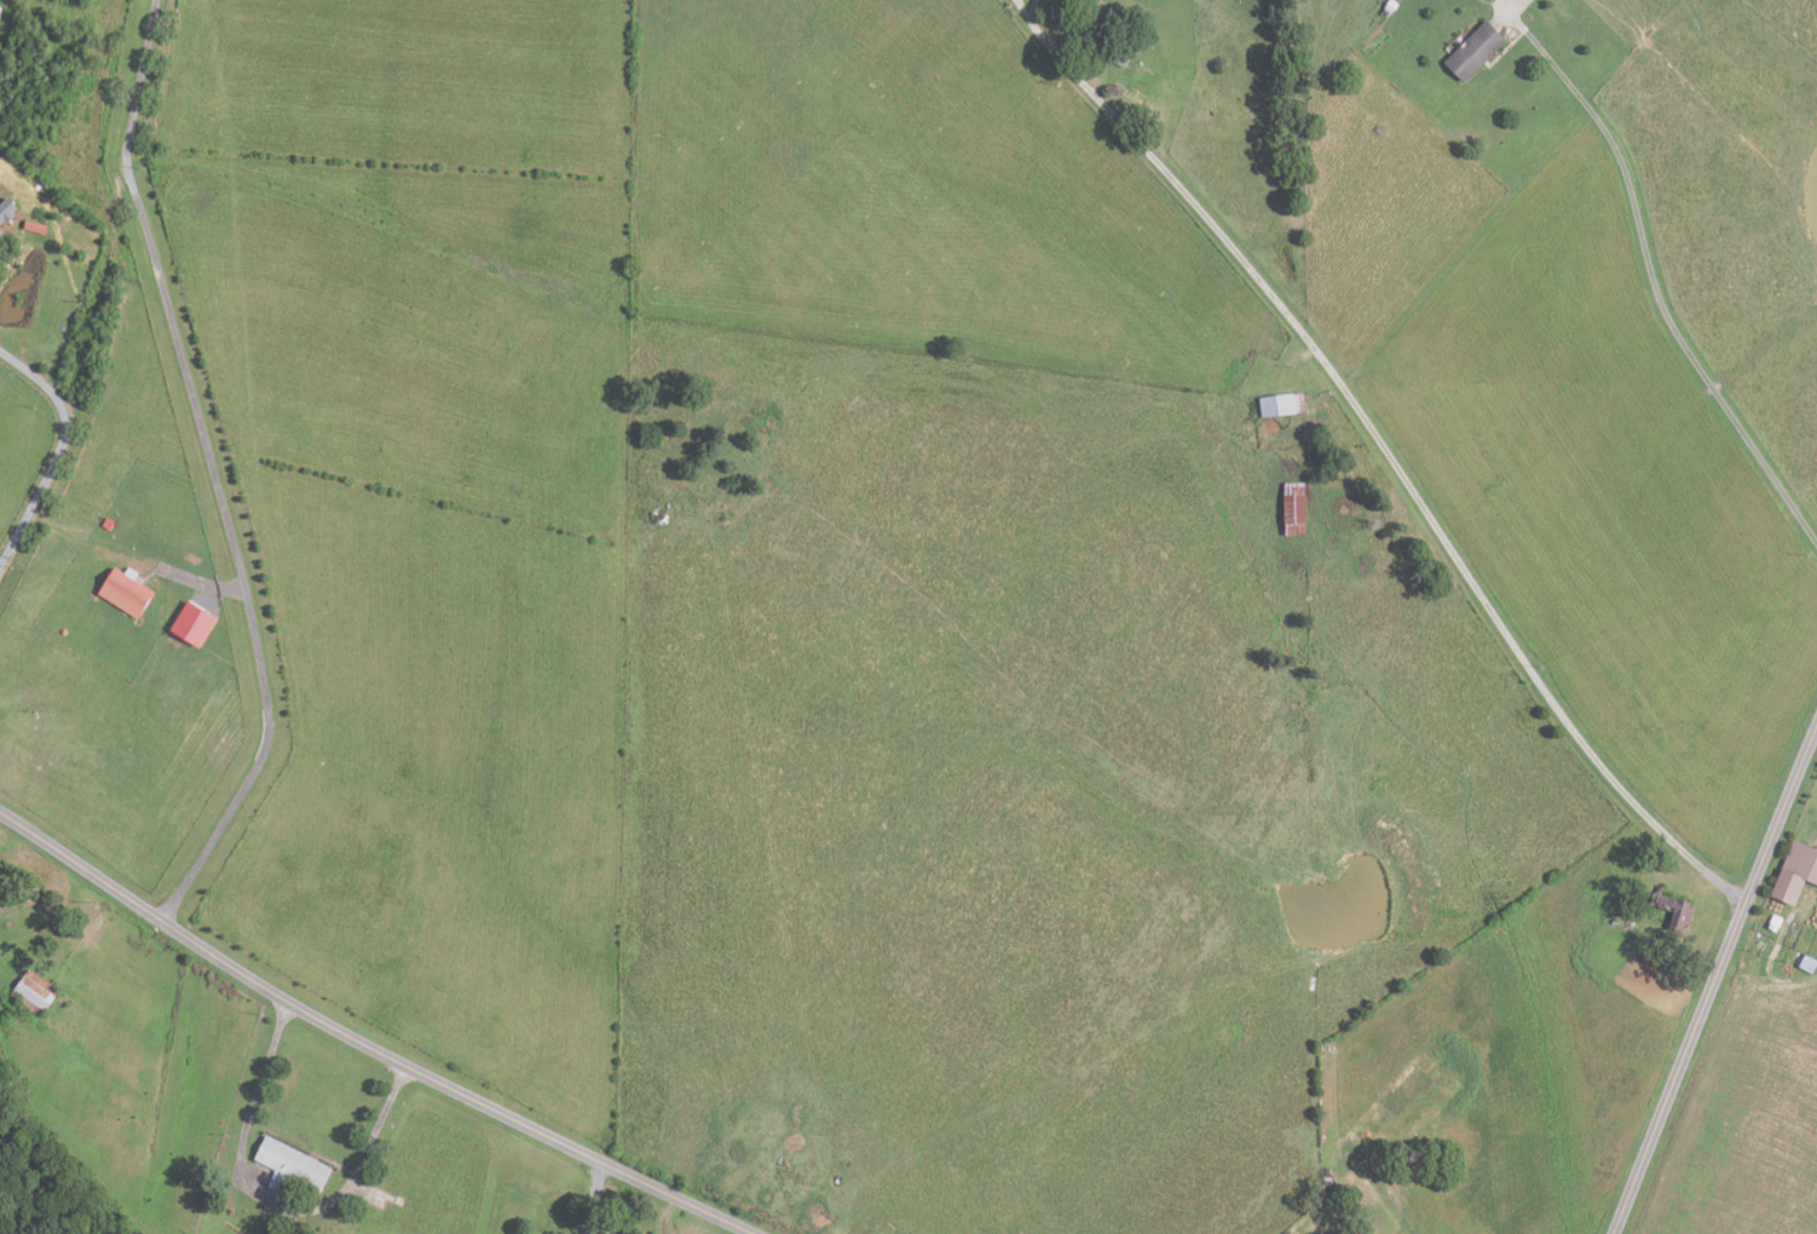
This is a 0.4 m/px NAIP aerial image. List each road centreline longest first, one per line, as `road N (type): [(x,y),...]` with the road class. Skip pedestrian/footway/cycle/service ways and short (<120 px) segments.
road 1 (residential): [(754,1233),(327,1026),(0,813)]
road 2 (residential): [(1816,728),(1614,1233)]

